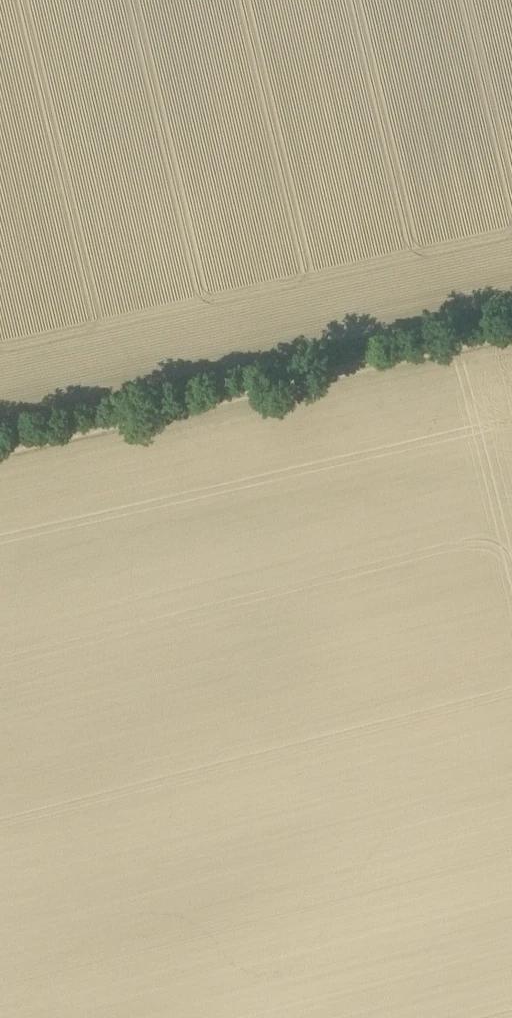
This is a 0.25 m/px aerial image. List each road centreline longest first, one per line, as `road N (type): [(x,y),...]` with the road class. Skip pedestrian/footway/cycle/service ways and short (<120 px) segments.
road 1 (track): [(0,448),(511,335)]

